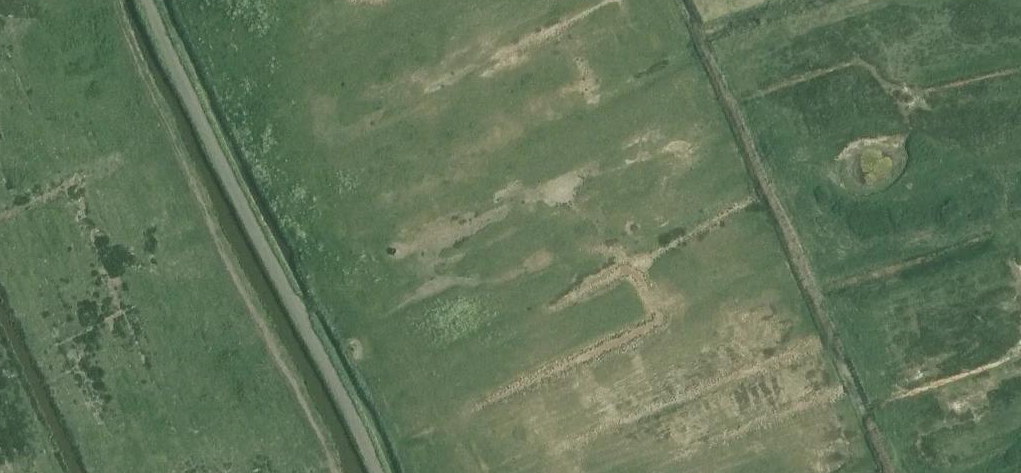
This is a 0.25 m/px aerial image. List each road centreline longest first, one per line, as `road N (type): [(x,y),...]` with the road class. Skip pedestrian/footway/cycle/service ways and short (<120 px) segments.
road 1 (unclassified): [(377,472),(258,241),(150,0)]

